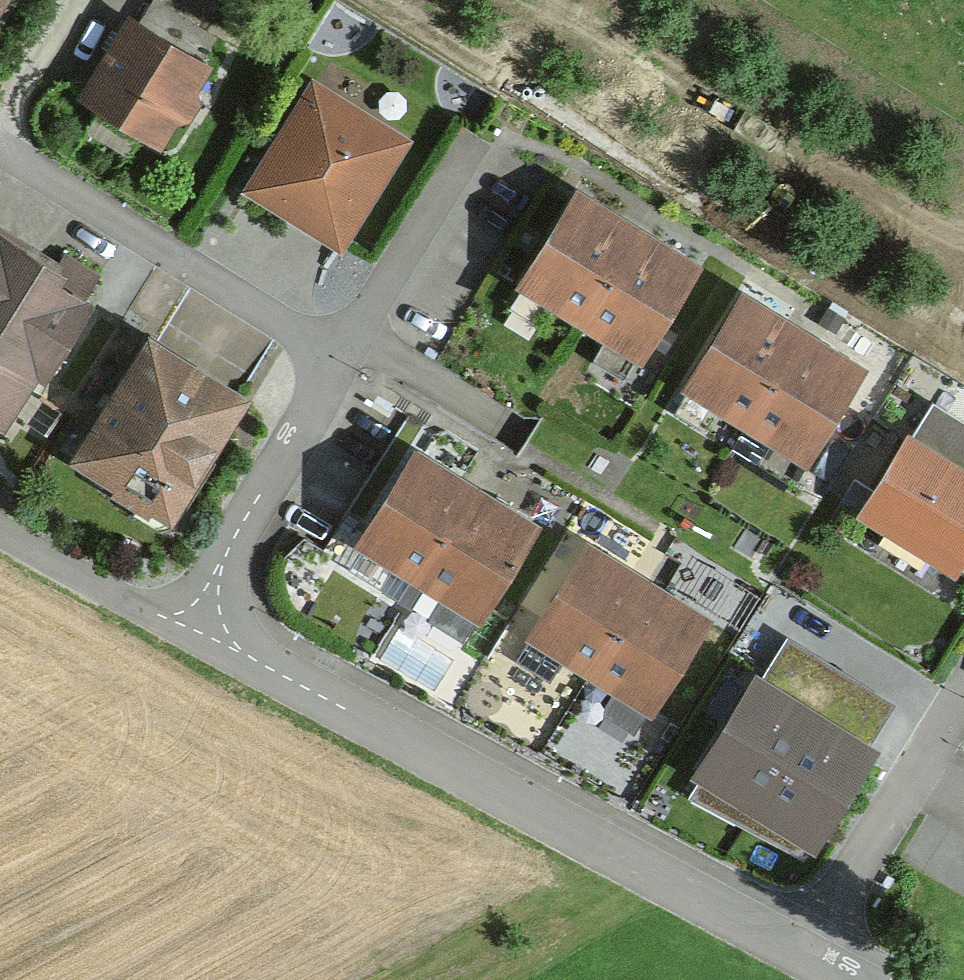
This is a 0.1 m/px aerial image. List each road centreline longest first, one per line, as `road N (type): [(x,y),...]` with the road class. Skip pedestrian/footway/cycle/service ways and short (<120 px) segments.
road 1 (residential): [(803,959),(197,634)]
road 2 (residential): [(0,158),(340,357)]
road 3 (residential): [(340,357),(215,568),(197,634)]
road 4 (residential): [(963,695),(803,959)]
road 5 (residential): [(466,144),(340,357)]
road 6 (residential): [(197,634),(0,526)]

